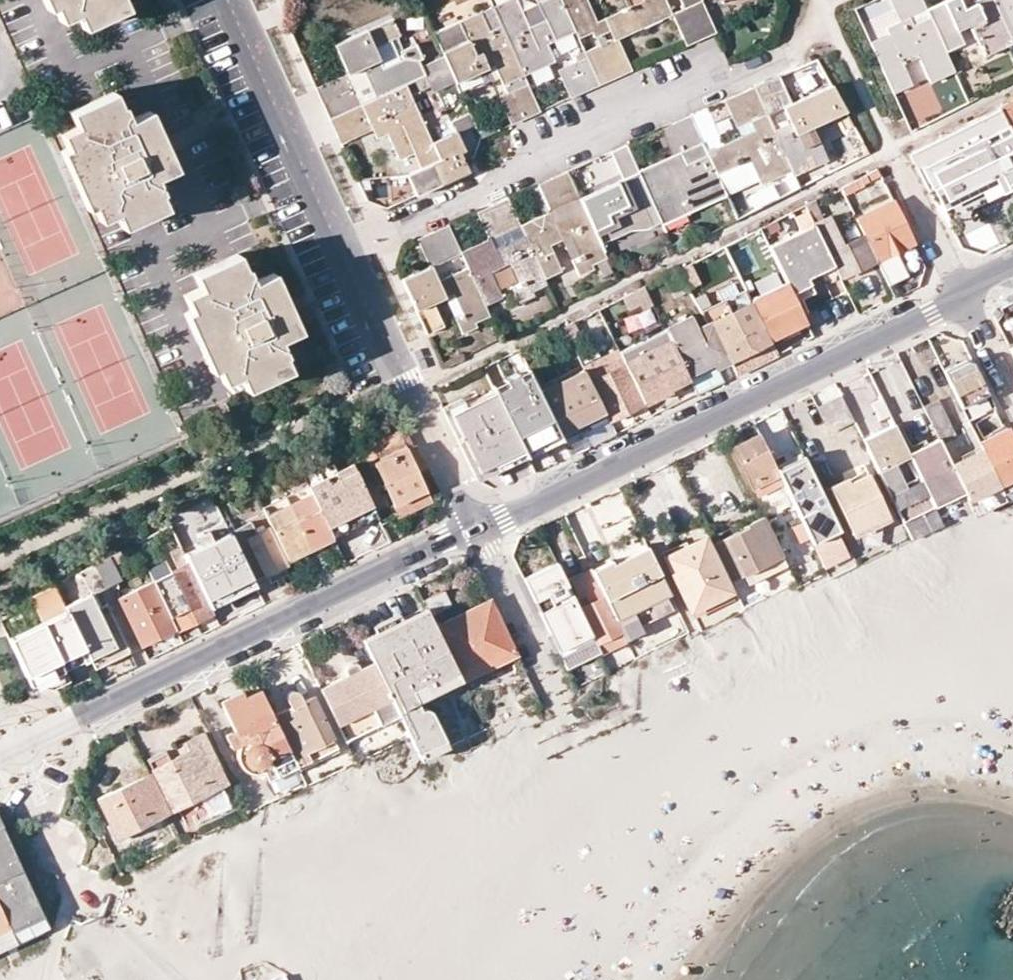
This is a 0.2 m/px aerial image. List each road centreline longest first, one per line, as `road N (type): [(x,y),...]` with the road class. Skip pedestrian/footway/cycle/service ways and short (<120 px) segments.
road 1 (tertiary): [(477,530),(960,292)]
road 2 (tertiary): [(18,742),(477,530)]
road 3 (residential): [(342,247),(771,59)]
road 4 (residential): [(477,530),(342,247)]
road 5 (residential): [(342,247),(230,0)]
road 6 (residential): [(552,686),(477,530)]
road 7 (residential): [(960,292),(895,161)]
road 8 (residential): [(18,742),(75,875)]
road 9 (residential): [(1012,402),(960,292)]

